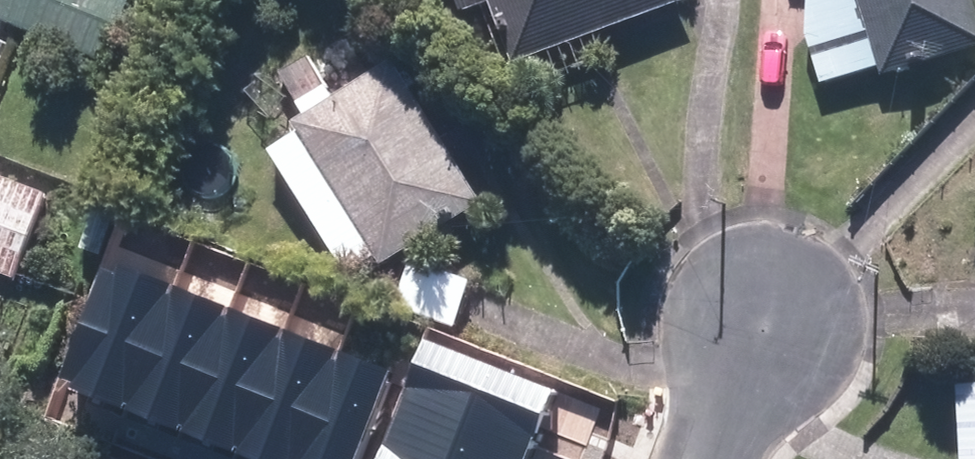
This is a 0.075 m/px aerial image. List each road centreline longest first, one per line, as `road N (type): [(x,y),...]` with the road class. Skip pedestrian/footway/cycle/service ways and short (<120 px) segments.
road 1 (residential): [(768,303),(707,458)]

